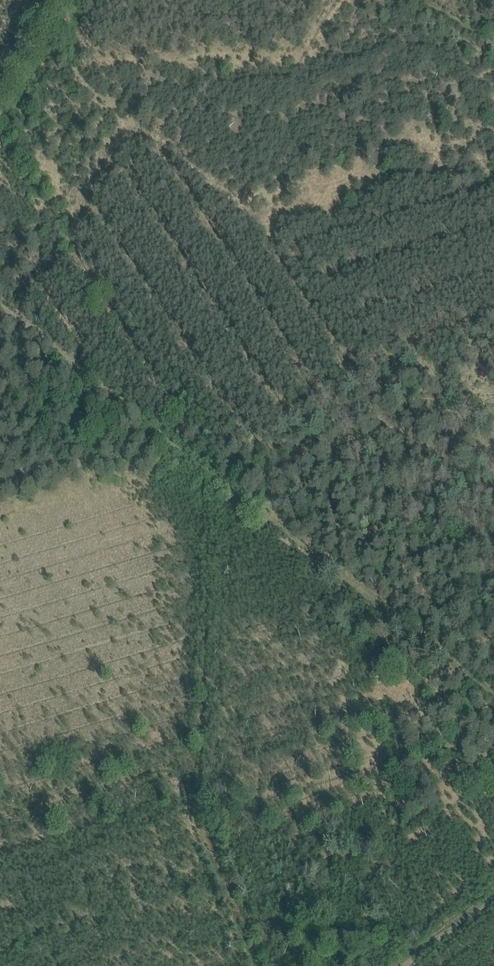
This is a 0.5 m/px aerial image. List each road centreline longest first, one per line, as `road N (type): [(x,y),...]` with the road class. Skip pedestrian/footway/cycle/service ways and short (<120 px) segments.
road 1 (track): [(0,305),(493,691)]
road 2 (track): [(394,965),(493,894)]

